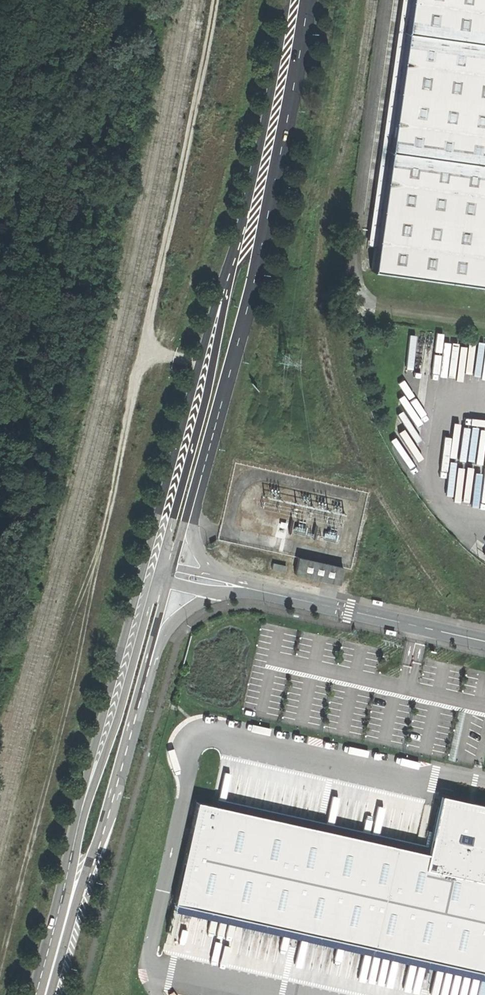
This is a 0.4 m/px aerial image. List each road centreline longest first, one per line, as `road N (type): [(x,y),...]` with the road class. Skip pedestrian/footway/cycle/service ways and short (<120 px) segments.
road 1 (secondary): [(266,181),(225,289),(153,565)]
road 2 (secondary): [(67,918),(113,799),(172,570)]
road 3 (secondary): [(153,565),(88,791),(67,918)]
road 4 (secondary): [(186,528),(257,279),(266,181)]
road 5 (unclassified): [(172,570),(484,640)]
road 6 (secondary): [(300,0),(266,181)]

